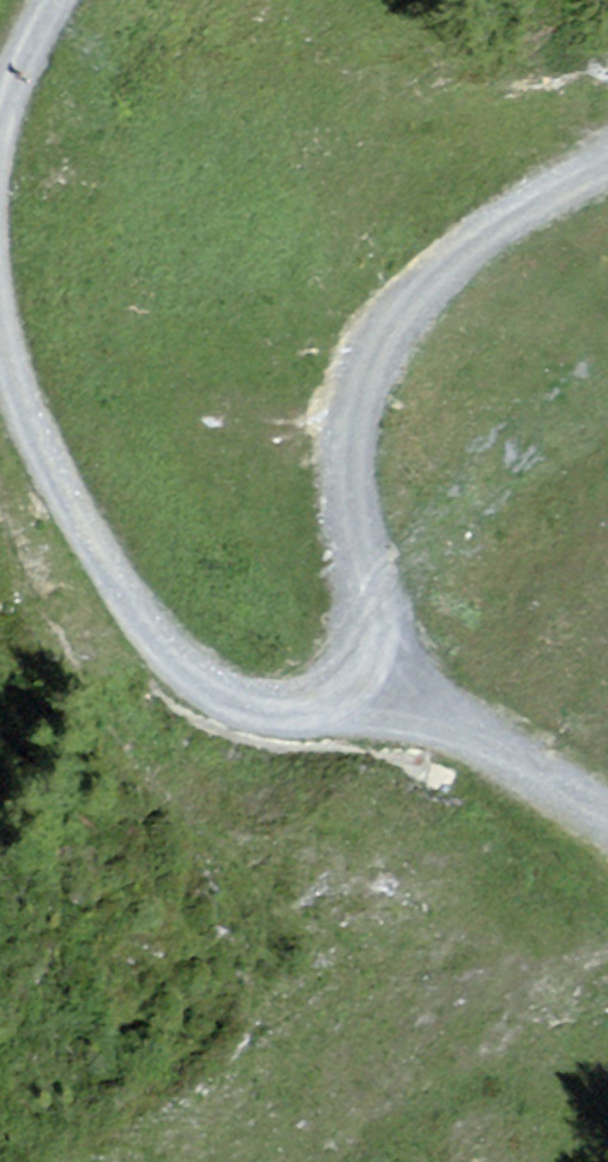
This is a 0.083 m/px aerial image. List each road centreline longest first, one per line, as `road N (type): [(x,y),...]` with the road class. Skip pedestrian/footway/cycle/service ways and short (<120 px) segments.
road 1 (track): [(333,687),(352,639),(332,507),(347,375),(471,236),(607,160)]
road 2 (track): [(0,363),(16,415),(123,612),(201,695),(279,714),(333,687)]
road 3 (track): [(333,687),(607,830)]

